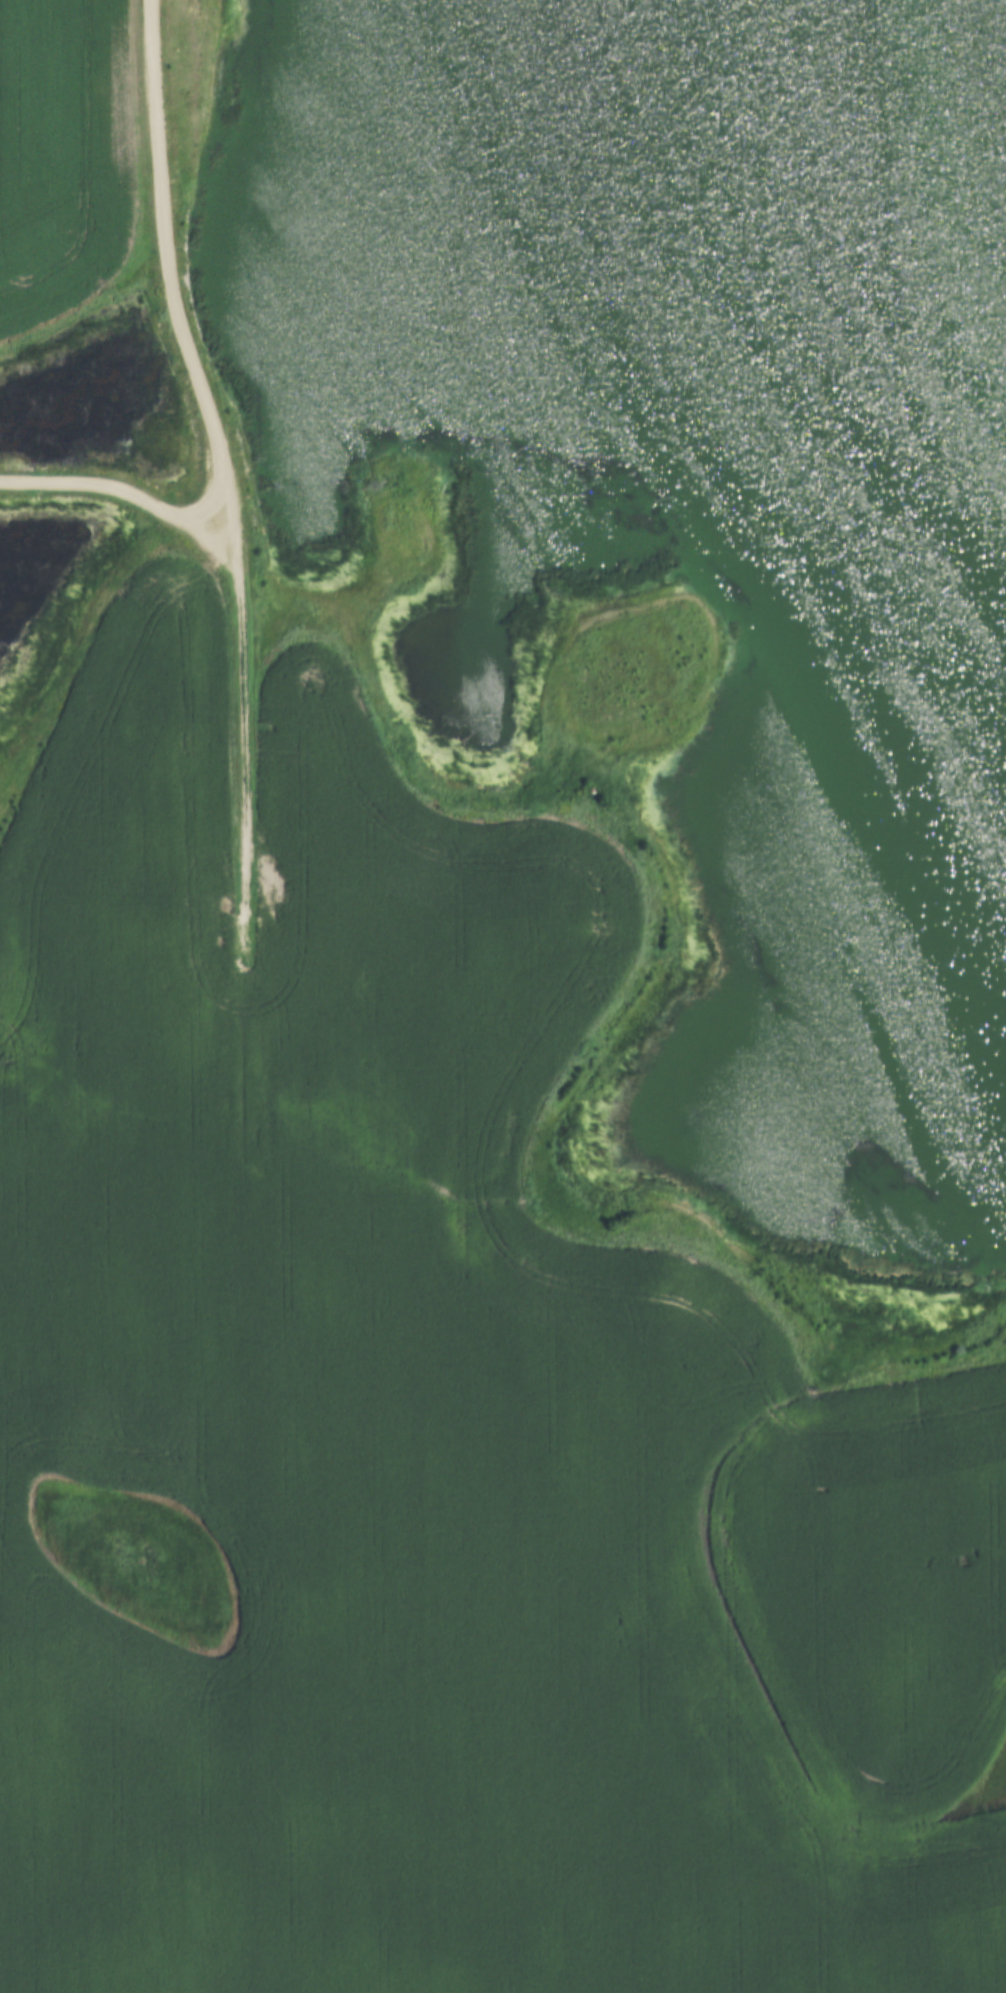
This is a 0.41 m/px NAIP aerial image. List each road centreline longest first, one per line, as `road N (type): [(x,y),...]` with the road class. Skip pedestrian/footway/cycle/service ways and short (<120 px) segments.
road 1 (track): [(1005,1287),(791,1294),(676,1321),(626,1320),(552,1291),(477,1214),(441,1193),(291,1192),(254,1170),(246,1129),(247,544),(222,496)]
road 2 (residential): [(222,496),(223,472),(159,243),(145,0)]
road 3 (residential): [(0,484),(122,491),(177,517),(222,496)]

